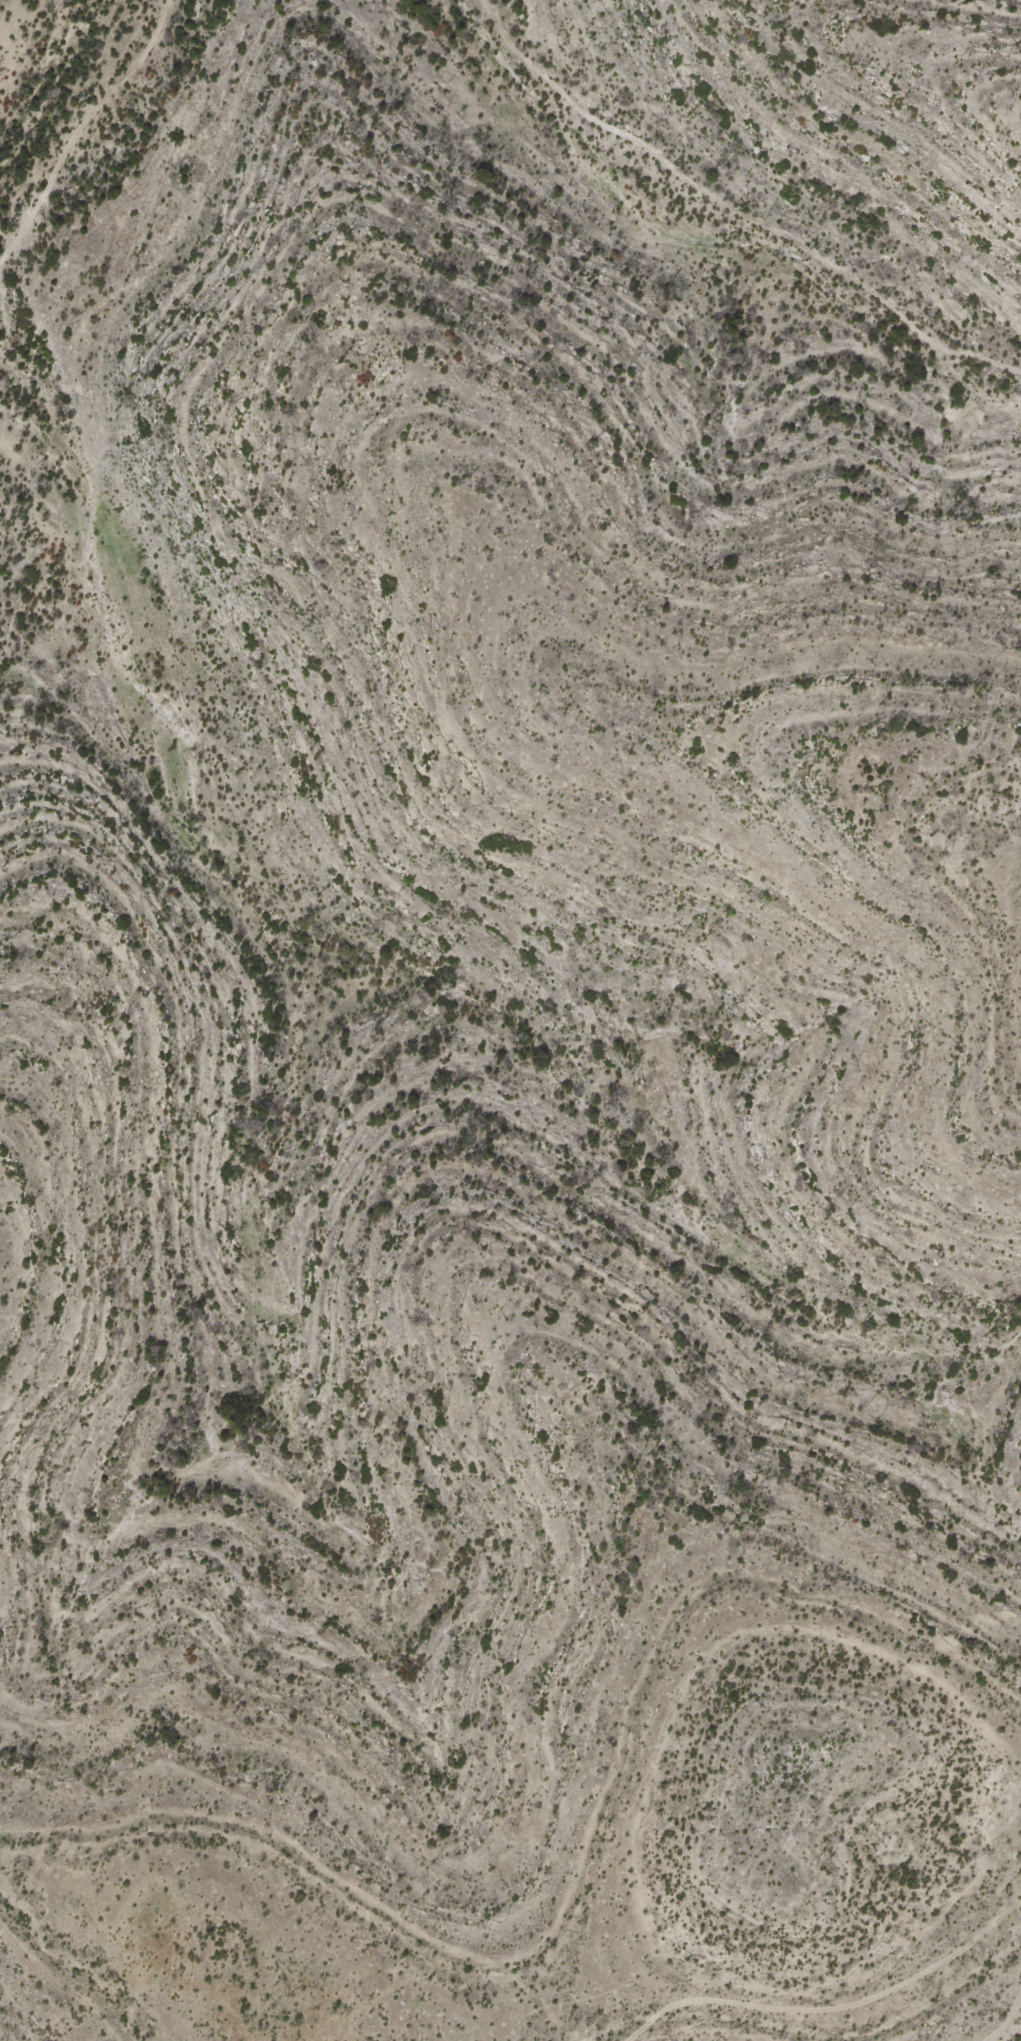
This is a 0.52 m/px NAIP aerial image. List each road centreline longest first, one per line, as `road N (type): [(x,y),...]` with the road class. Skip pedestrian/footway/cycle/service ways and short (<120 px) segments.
road 1 (track): [(488,0),(518,49),(574,98),(728,207),(813,244),(876,288),(931,346),(1020,368)]
road 2 (track): [(0,272),(80,125),(129,84),(179,0)]
road 3 (track): [(1020,803),(1010,886),(1020,921)]

